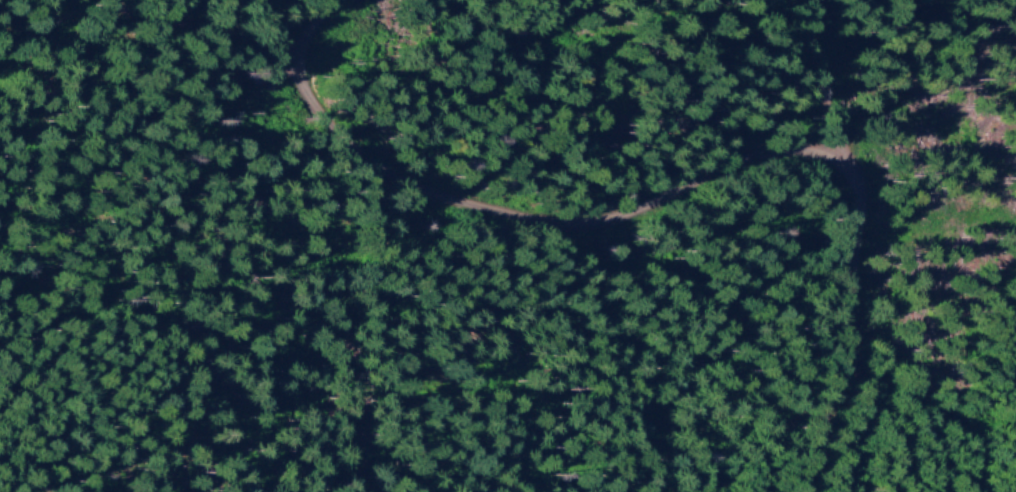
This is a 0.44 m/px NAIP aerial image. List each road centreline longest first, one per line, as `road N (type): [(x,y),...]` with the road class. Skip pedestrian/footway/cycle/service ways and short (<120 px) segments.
road 1 (residential): [(834,491),(886,239),(833,210),(822,186),(548,192),(356,93)]
road 2 (residential): [(356,93),(65,52),(0,3)]
road 3 (residential): [(620,491),(647,438),(833,210)]

